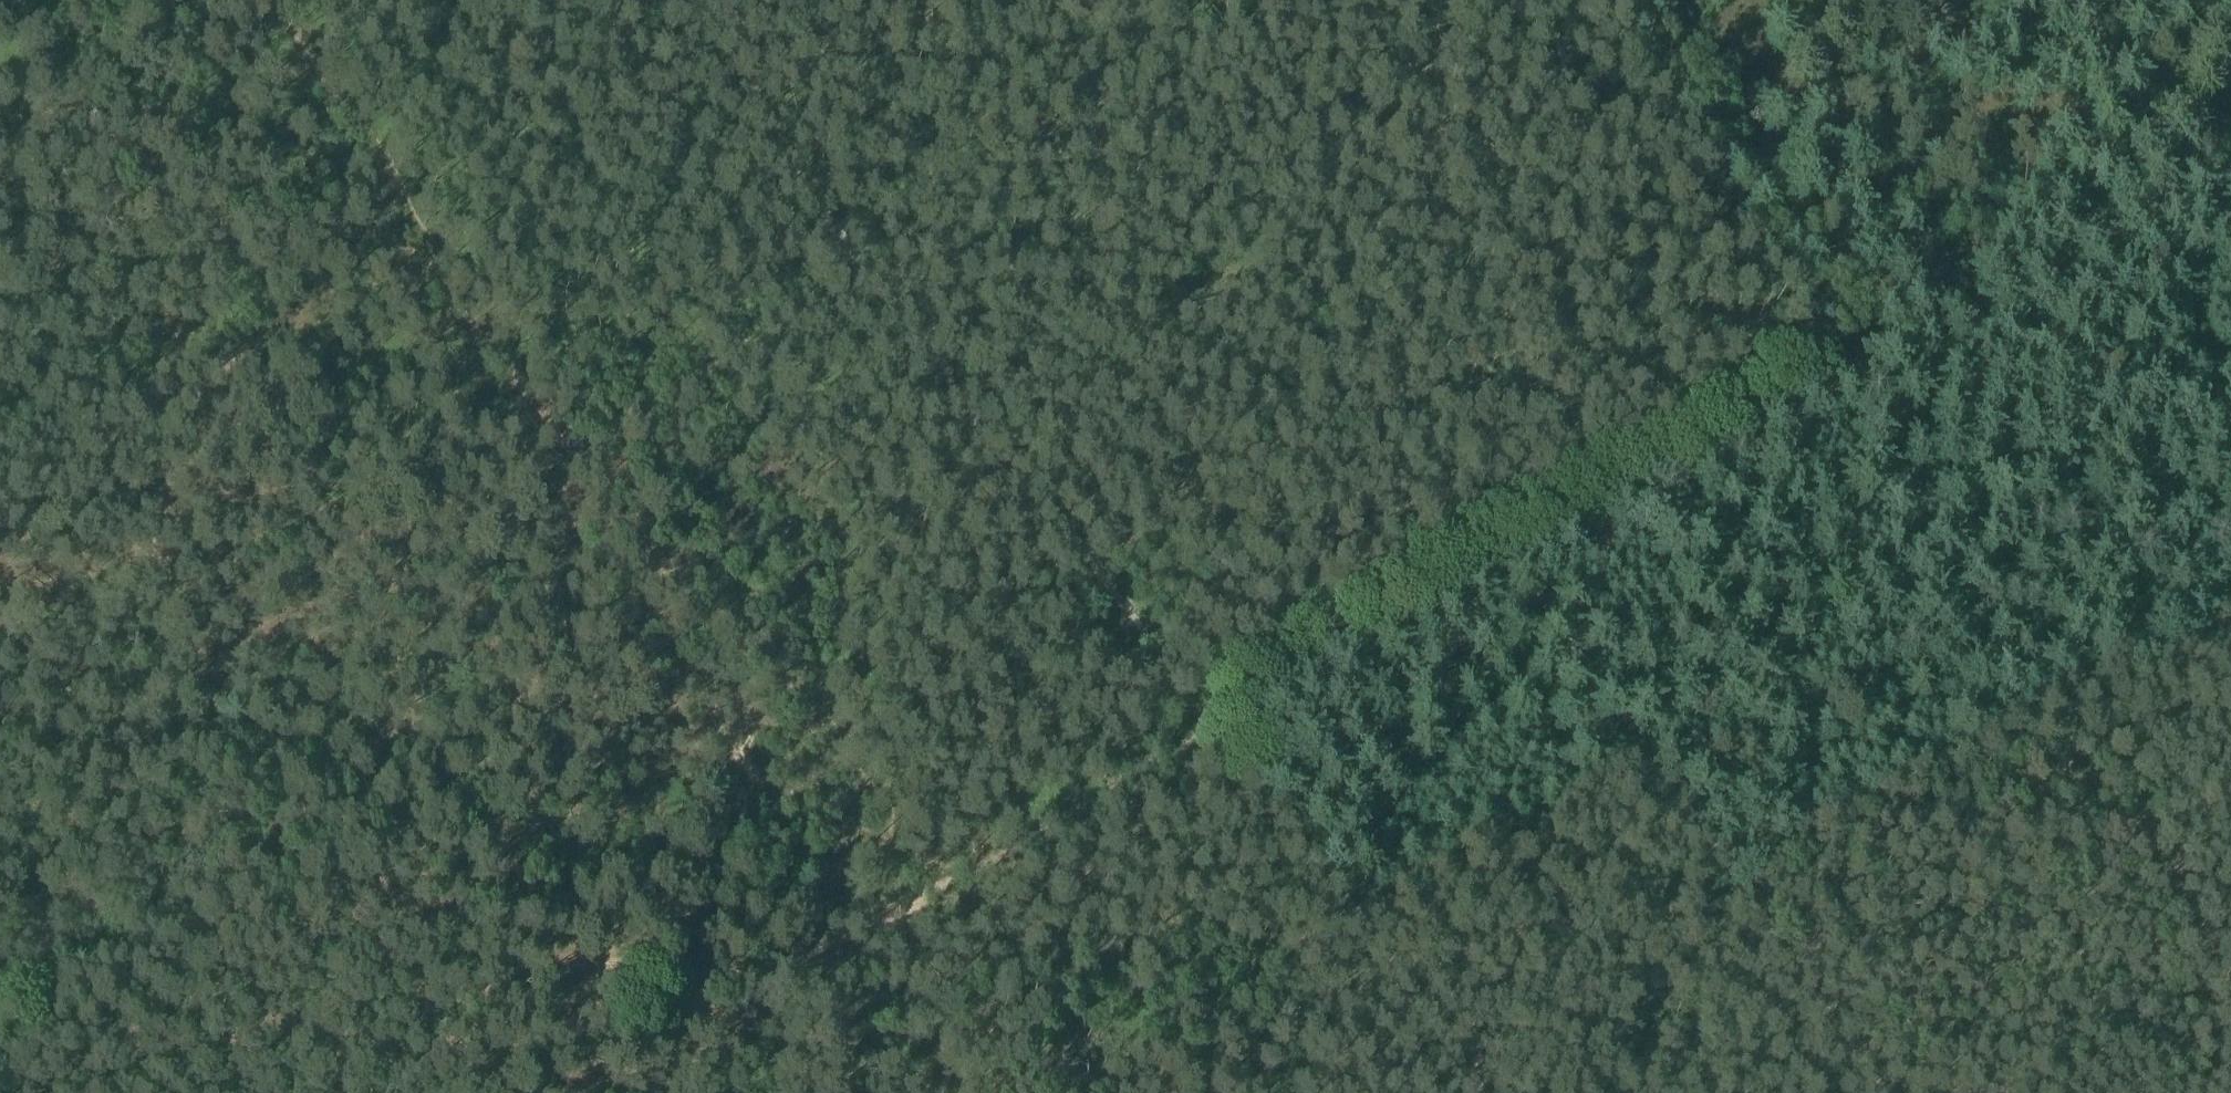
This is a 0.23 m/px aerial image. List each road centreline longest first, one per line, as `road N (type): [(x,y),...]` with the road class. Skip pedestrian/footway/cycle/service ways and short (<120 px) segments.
road 1 (track): [(1512,558),(1127,0)]
road 2 (track): [(1885,1092),(1512,558)]
road 3 (track): [(2230,226),(2079,0)]

